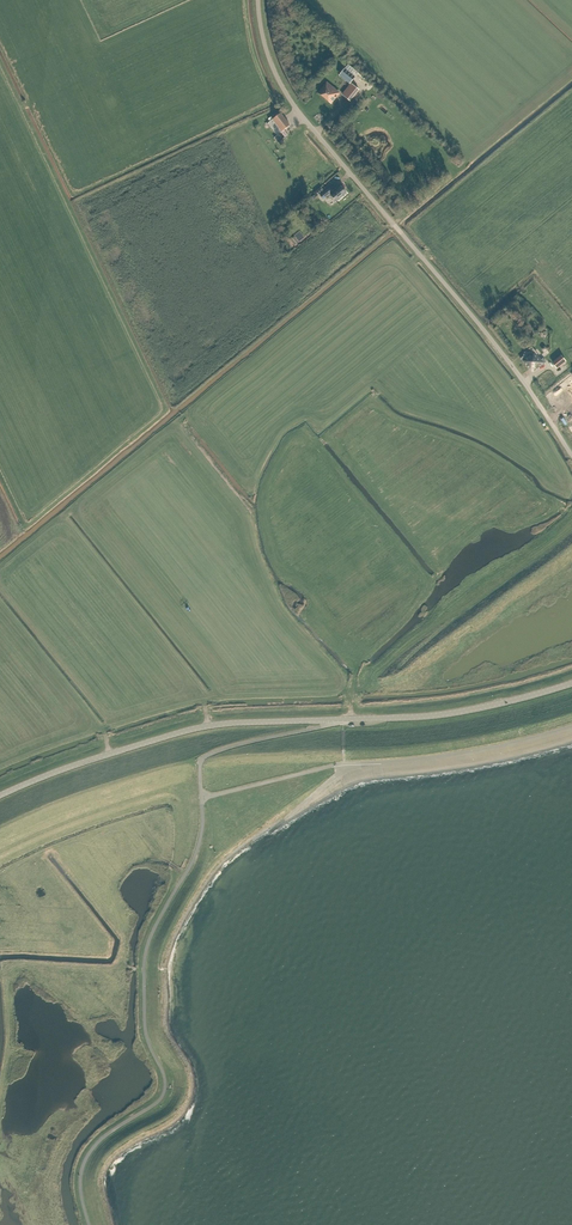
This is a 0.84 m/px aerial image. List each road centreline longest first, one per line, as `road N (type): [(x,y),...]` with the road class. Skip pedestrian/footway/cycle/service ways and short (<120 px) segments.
road 1 (tertiary): [(0,795),(206,726),(445,714),(571,683)]
road 2 (unclassified): [(571,454),(486,333),(287,95),(266,47),(258,0)]

